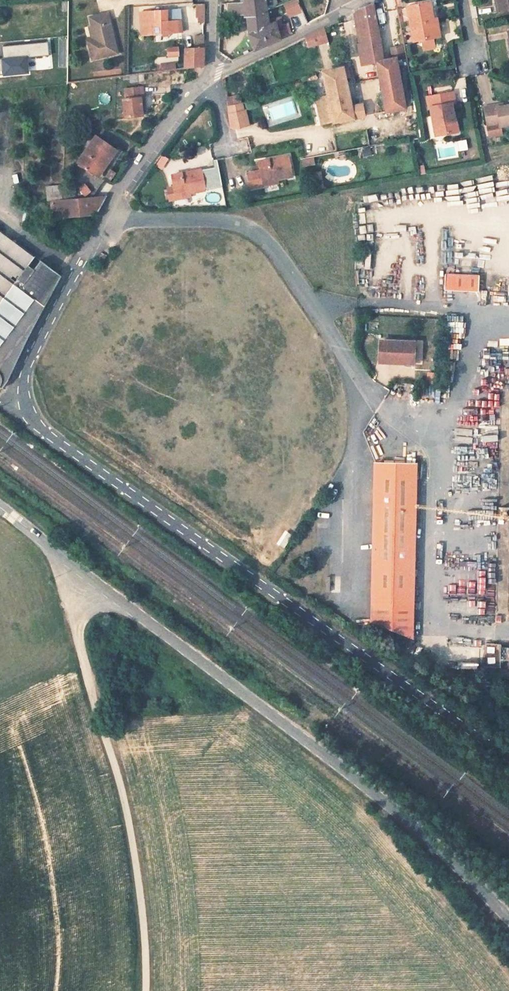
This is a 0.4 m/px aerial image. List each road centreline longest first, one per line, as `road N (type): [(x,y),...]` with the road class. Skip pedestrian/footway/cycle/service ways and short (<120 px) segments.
road 1 (unclassified): [(0,510),(366,790),(508,921)]
road 2 (unclassified): [(26,413),(508,757)]
road 3 (track): [(83,575),(78,638),(129,826),(145,990)]
road 4 (unclassified): [(210,77),(191,92),(103,221),(33,354),(22,392),(26,413)]
road 5 (unclassified): [(210,77),(374,0)]

